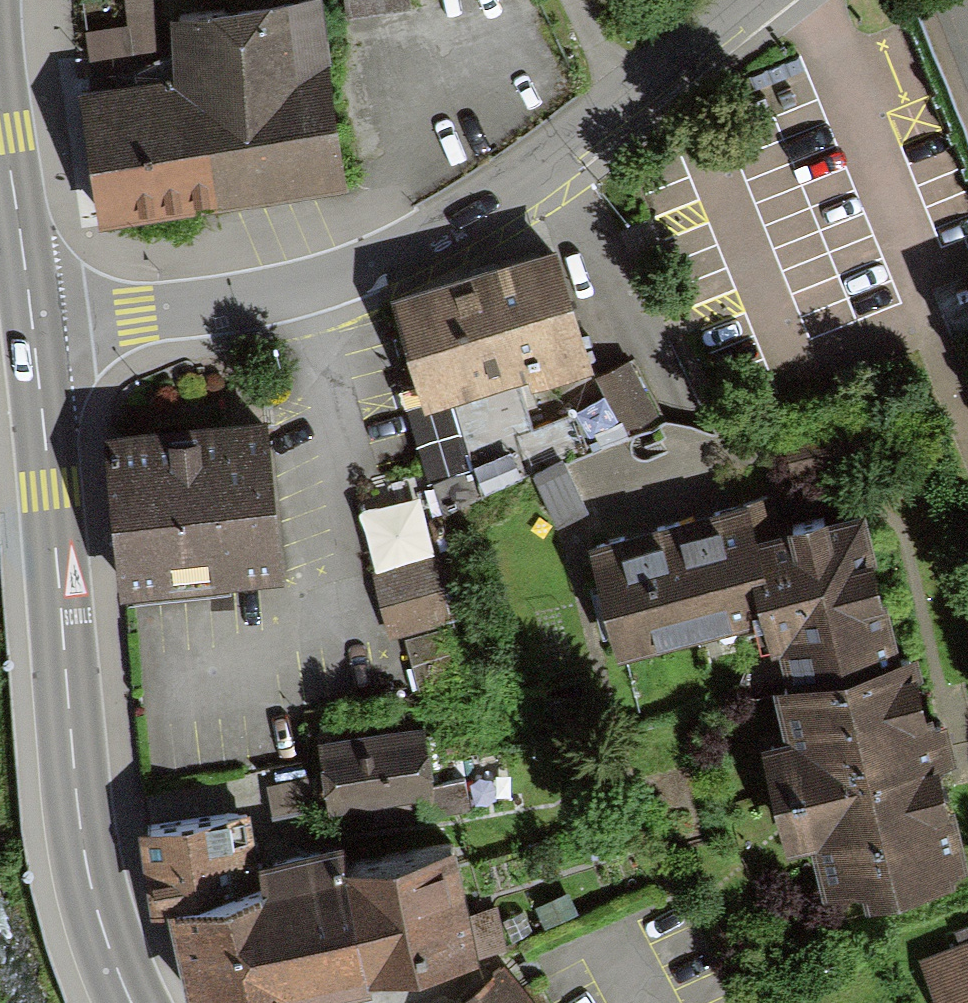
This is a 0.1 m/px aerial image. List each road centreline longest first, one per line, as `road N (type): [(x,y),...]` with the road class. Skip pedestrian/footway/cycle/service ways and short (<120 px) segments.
road 1 (residential): [(758,0),(556,158),(395,255),(298,295),(205,313),(33,328)]
road 2 (primary): [(33,328),(80,817),(95,902),(132,1002)]
road 3 (primary): [(0,92),(33,328)]

